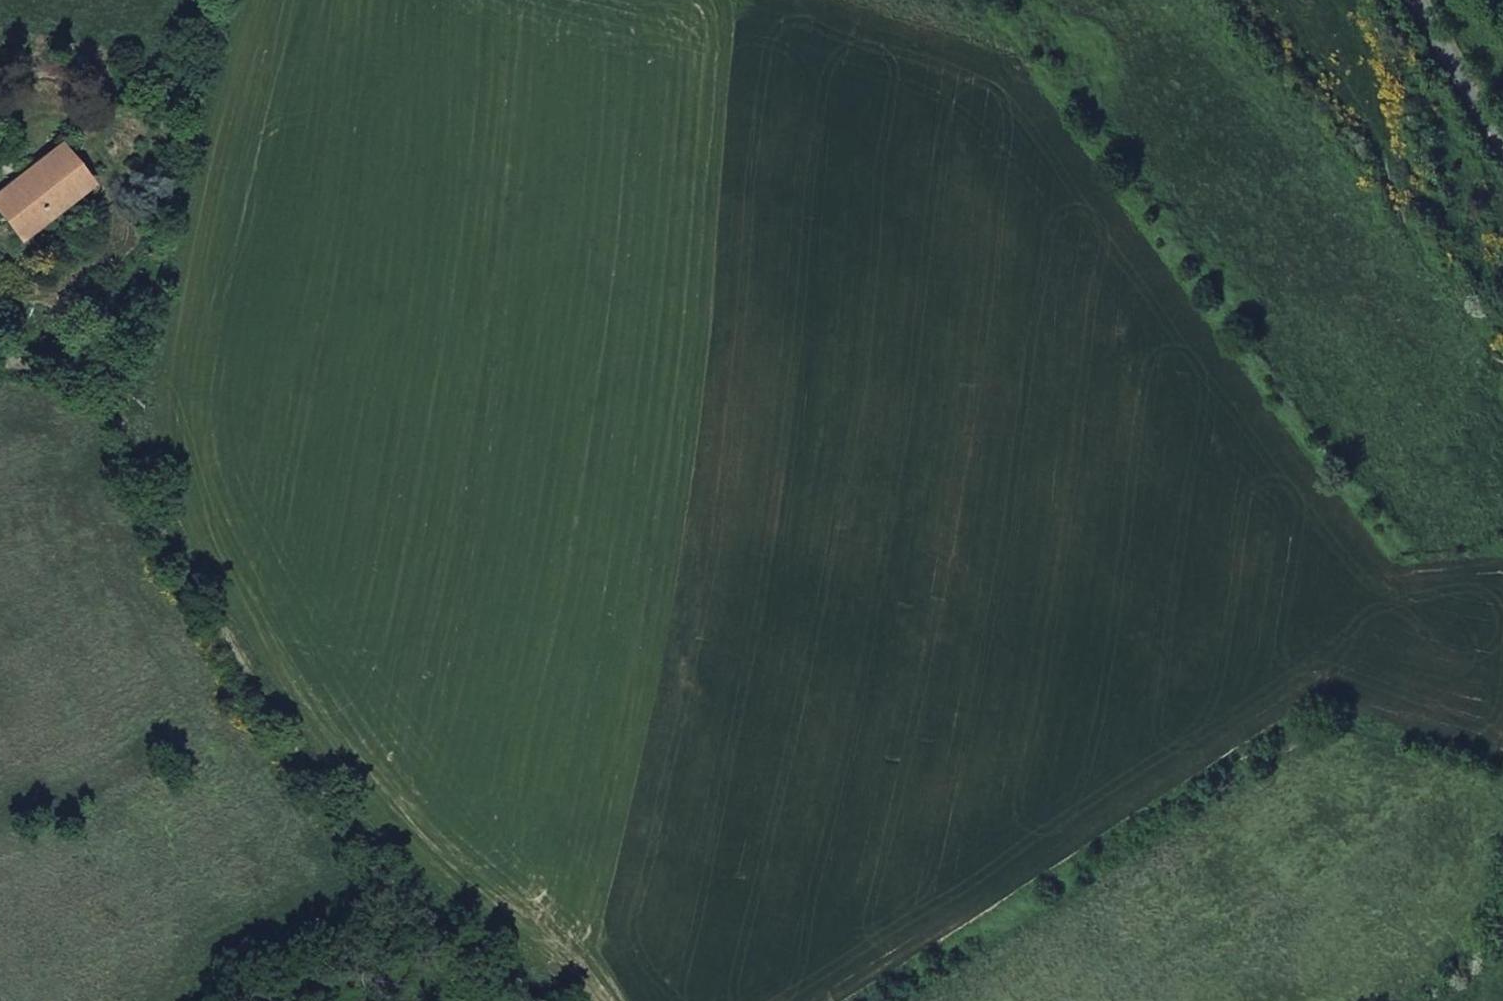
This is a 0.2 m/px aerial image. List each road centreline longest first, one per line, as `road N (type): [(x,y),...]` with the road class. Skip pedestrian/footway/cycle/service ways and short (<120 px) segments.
road 1 (track): [(0,367),(102,383),(160,527),(385,886),(528,1000)]
road 2 (unclassified): [(1417,0),(1502,138)]

